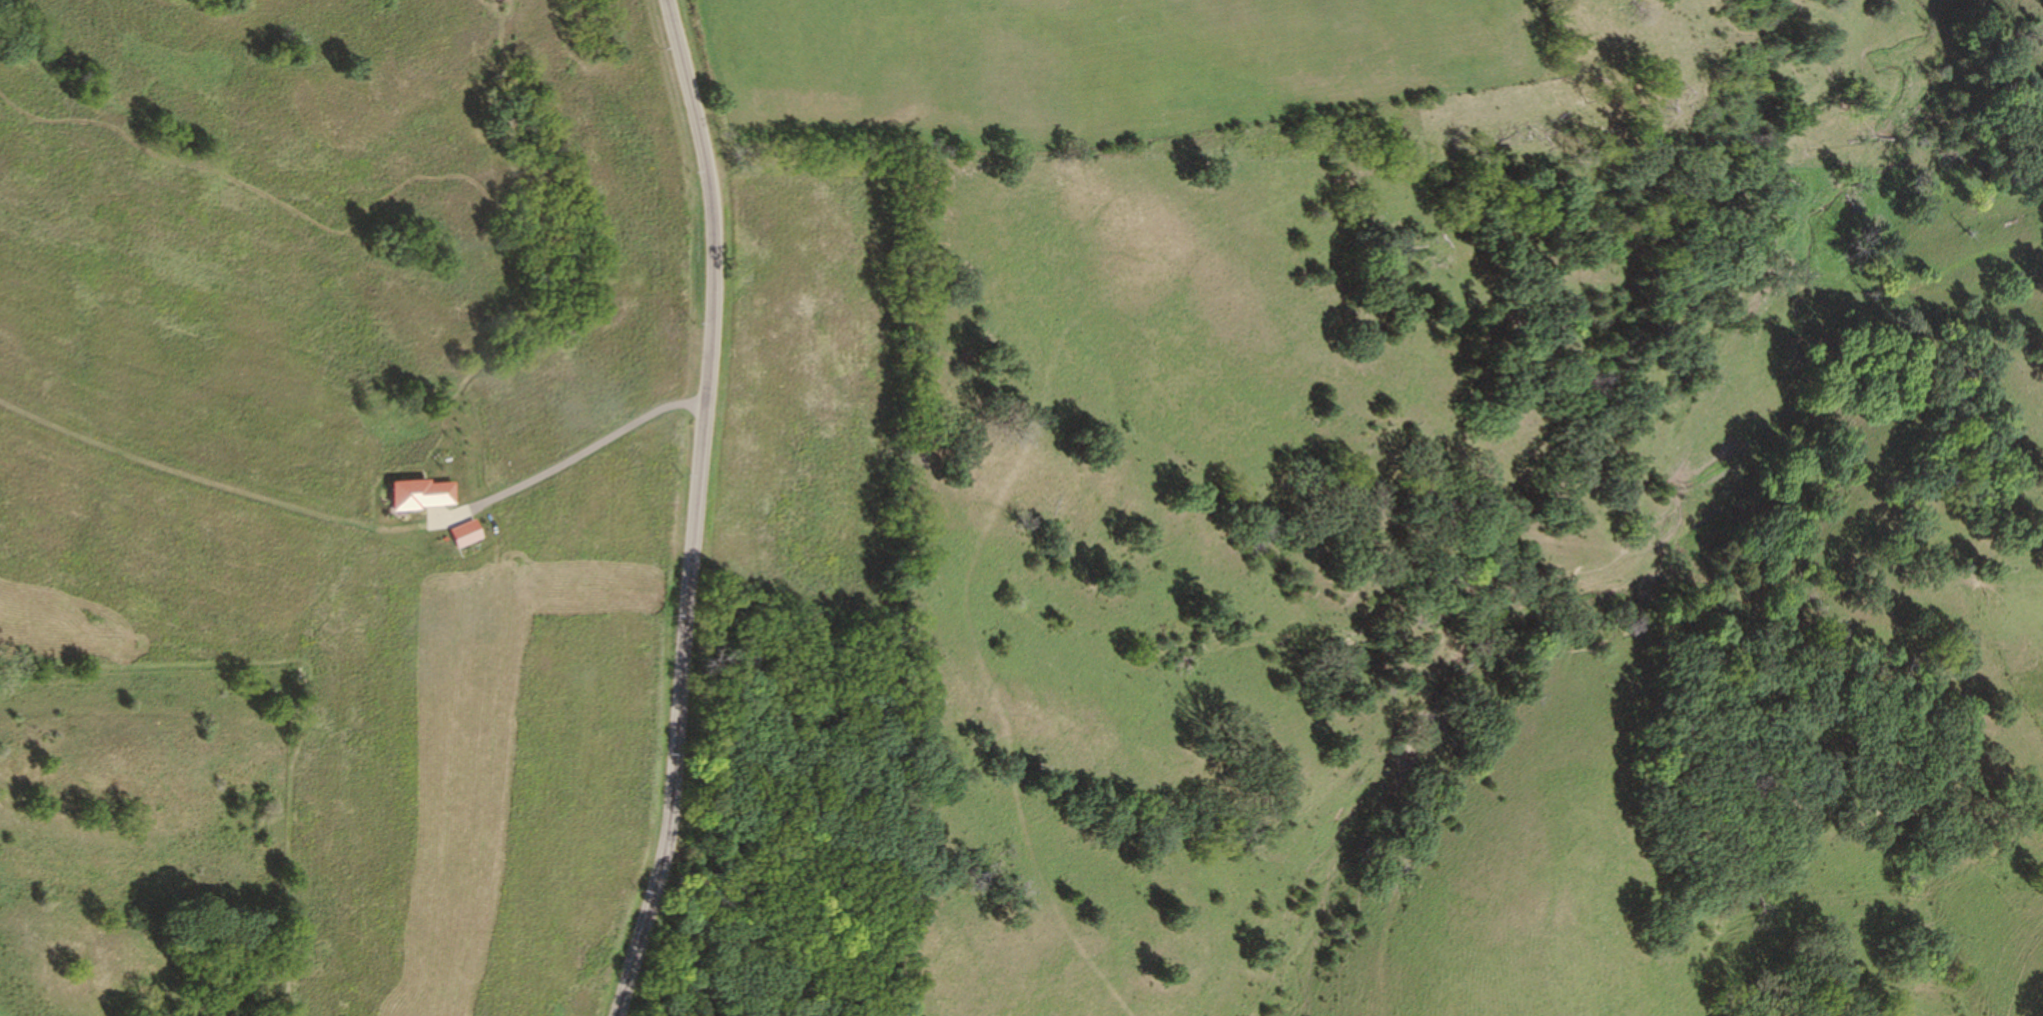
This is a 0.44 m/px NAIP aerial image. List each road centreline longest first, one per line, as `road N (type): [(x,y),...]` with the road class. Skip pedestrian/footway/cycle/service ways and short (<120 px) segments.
road 1 (residential): [(623,1015),(638,980),(739,443),(733,175),(695,0)]

